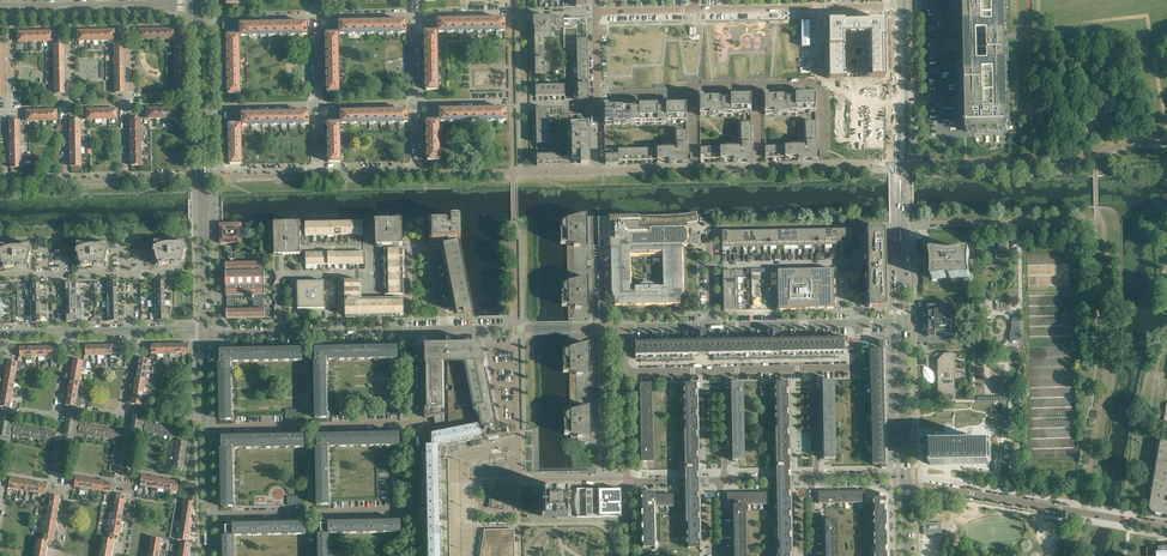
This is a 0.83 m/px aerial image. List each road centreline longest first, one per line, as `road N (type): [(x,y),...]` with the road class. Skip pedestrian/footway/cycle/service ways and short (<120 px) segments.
road 1 (tertiary): [(903,322),(903,5)]
road 2 (residential): [(1124,519),(906,483)]
road 3 (residential): [(694,12),(903,5)]
road 4 (residential): [(415,510),(208,513)]
road 5 (residential): [(207,425),(414,427)]
road 6 (residential): [(206,334),(412,330)]
road 7 (residential): [(126,176),(130,6)]
road 8 (residential): [(66,177),(69,7)]
road 9 (residential): [(6,178),(11,9)]
road 10 (residential): [(418,100),(417,164),(318,169)]
road 11 (tertiary): [(906,483),(903,322)]
road 12 (residential): [(443,330),(604,328)]
road 13 (tertiary): [(206,334),(202,174)]
road 14 (residential): [(711,327),(858,323)]

